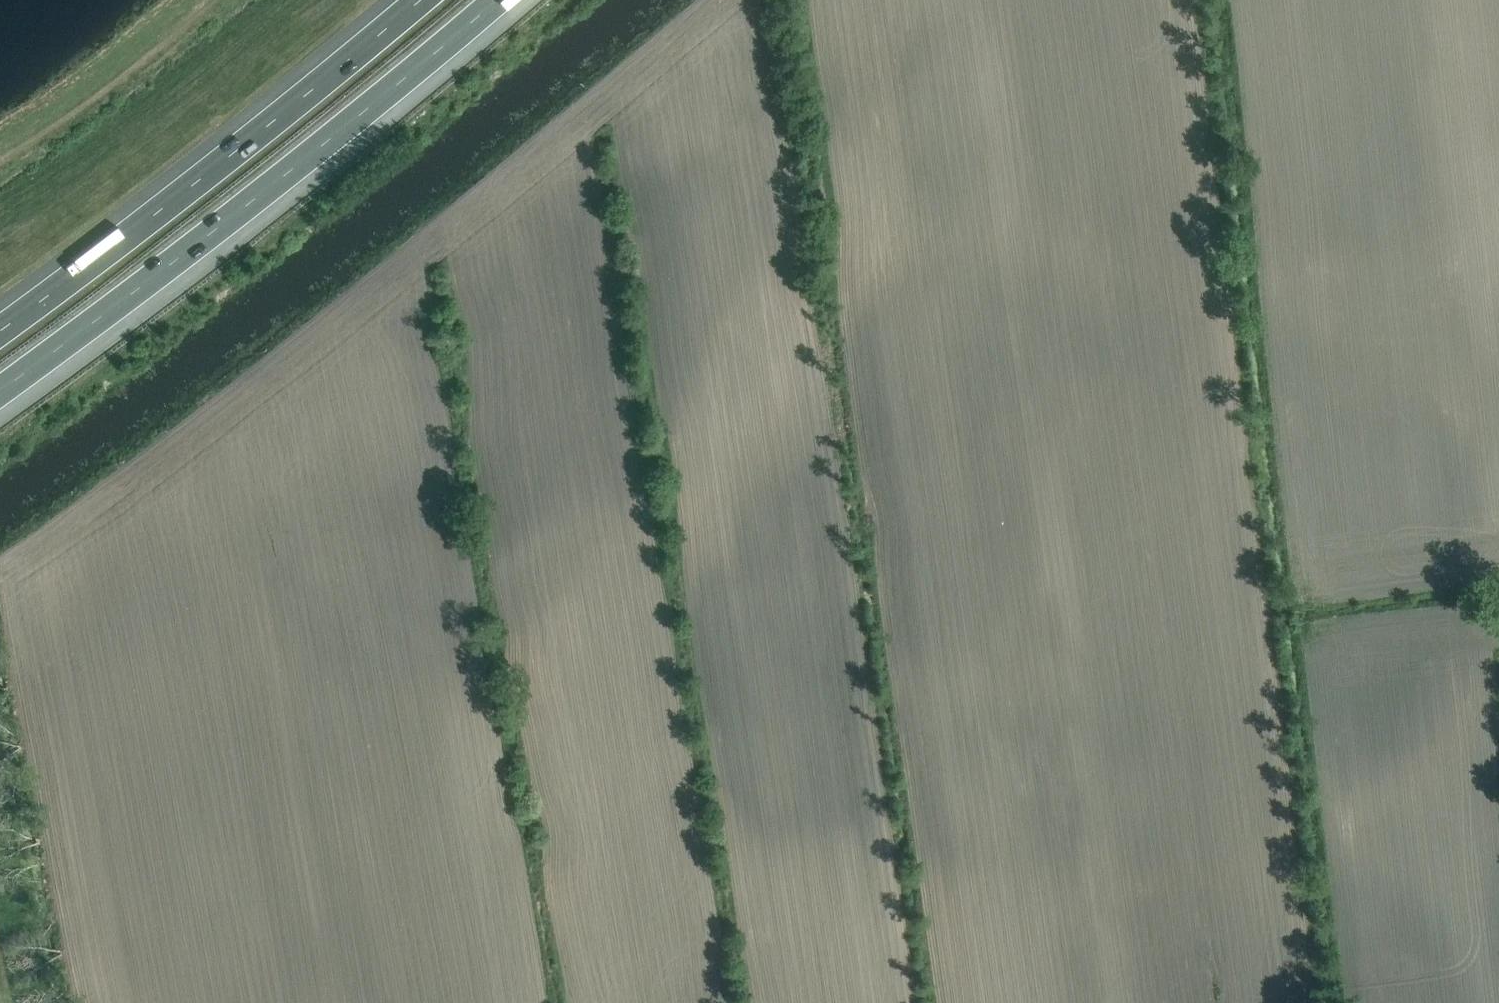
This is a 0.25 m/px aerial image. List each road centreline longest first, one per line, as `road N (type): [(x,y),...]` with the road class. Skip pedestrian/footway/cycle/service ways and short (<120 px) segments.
road 1 (motorway): [(0,391),(255,199),(497,0)]
road 2 (motorway): [(417,0),(0,330)]

